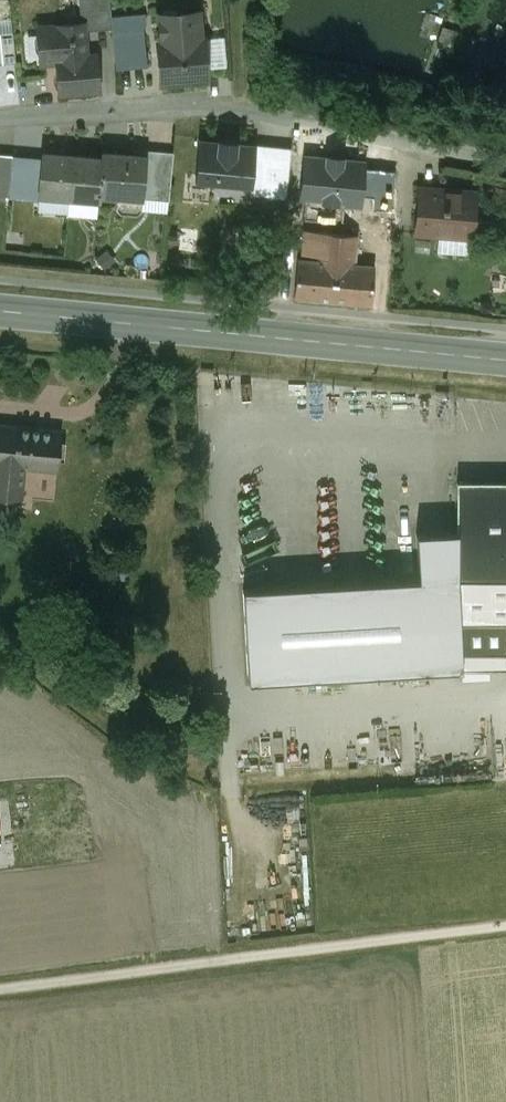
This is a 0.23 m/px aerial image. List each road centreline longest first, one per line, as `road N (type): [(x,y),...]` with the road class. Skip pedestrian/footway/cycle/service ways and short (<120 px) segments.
road 1 (unclassified): [(505,160),(184,106),(0,117)]
road 2 (secondary): [(0,311),(505,362)]

